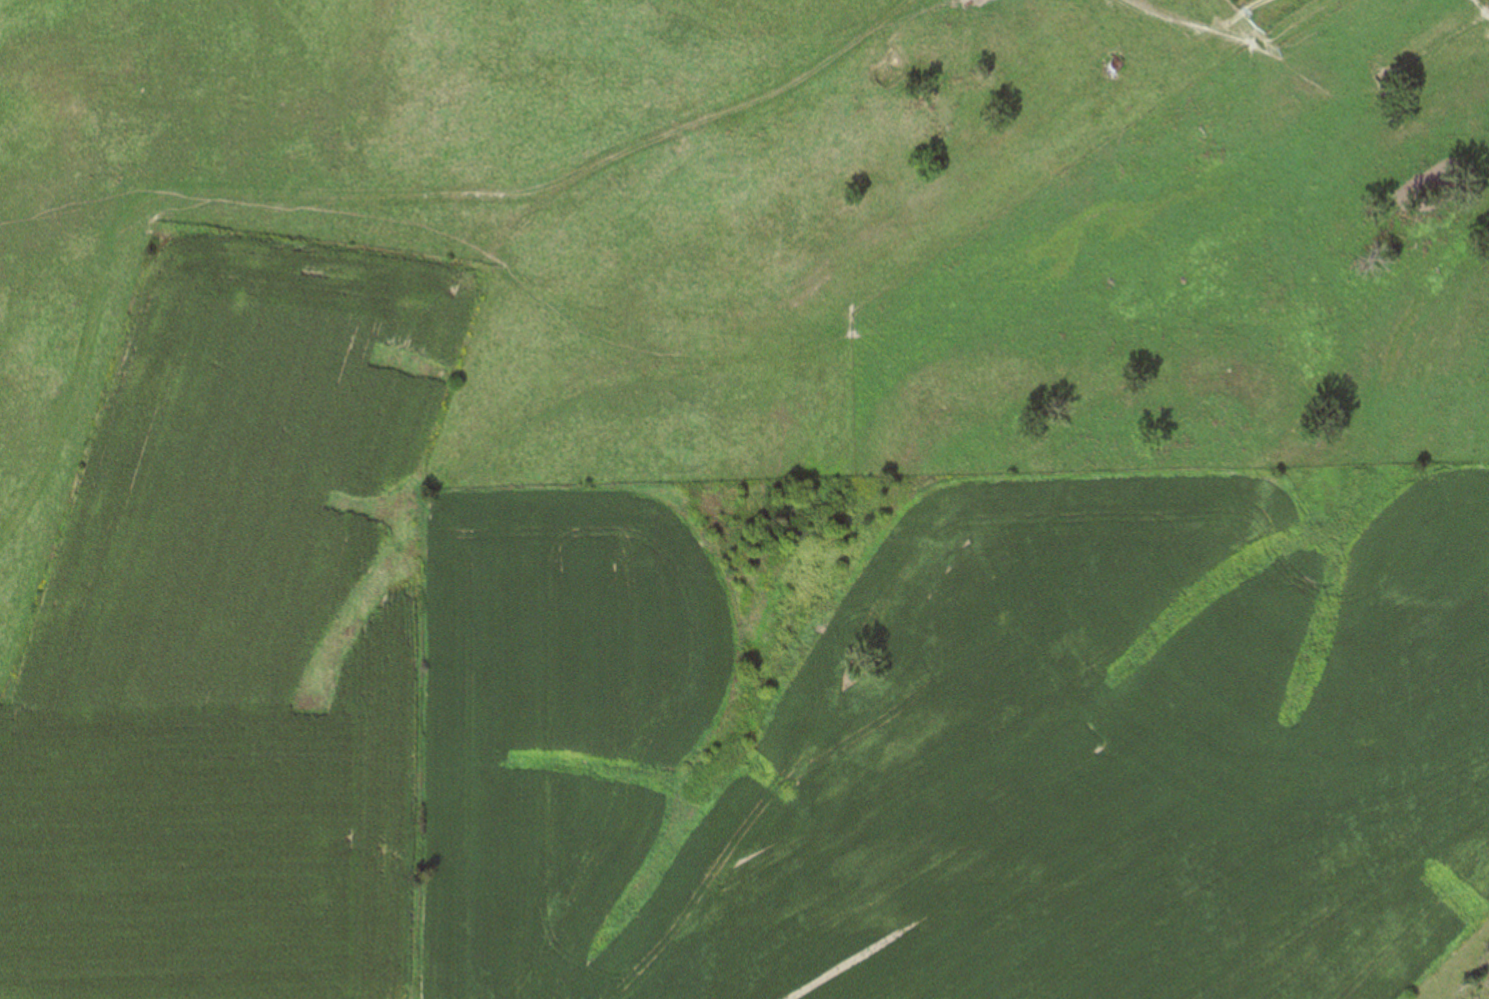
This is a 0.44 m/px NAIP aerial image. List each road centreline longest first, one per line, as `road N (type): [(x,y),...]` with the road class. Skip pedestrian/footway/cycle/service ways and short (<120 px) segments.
road 1 (track): [(1262,0),(1183,36),(1145,37)]

